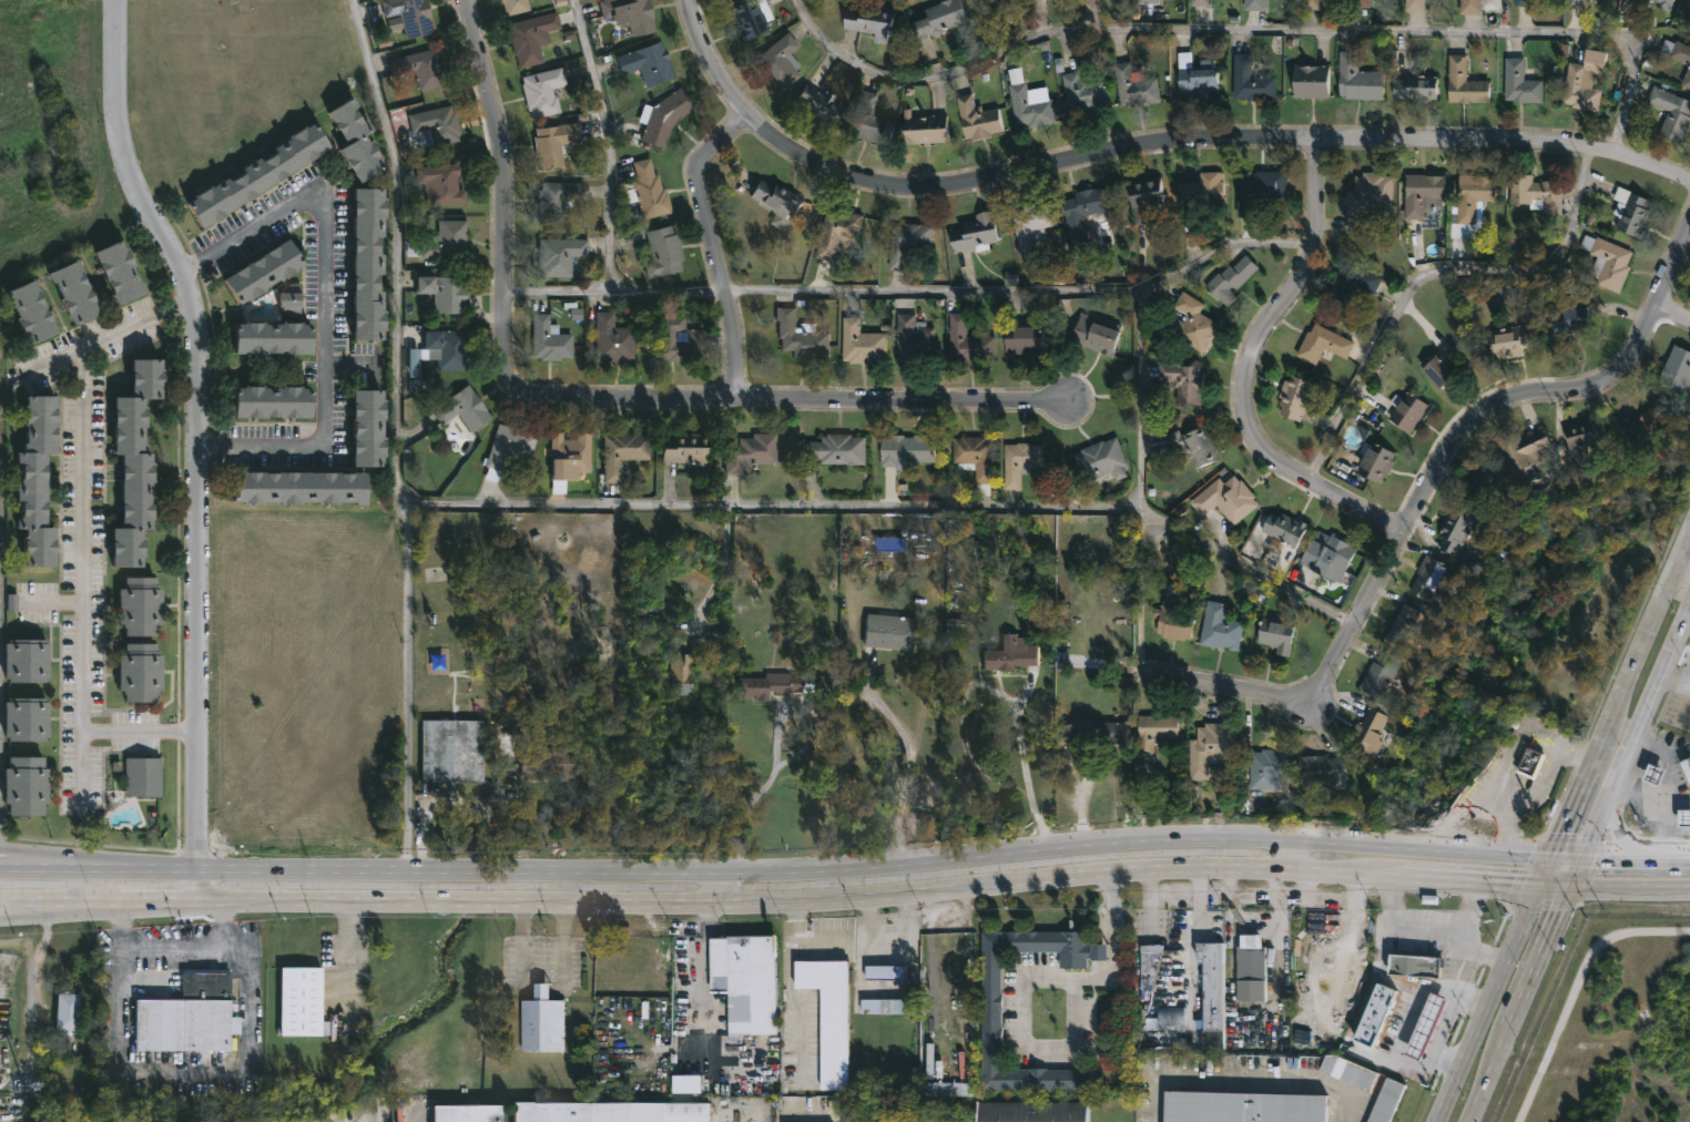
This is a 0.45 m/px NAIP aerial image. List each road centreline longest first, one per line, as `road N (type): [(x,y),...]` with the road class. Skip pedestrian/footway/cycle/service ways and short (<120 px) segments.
road 1 (residential): [(1689,178),(1548,141),(1317,135),(1100,151),(960,182),(861,178),(816,163),(750,114),(711,69),(686,0)]
road 2 (residential): [(466,0),(499,128),(509,381),(532,396),(1066,401)]
road 3 (residential): [(115,0),(114,98),(131,119),(141,177),(183,268),(198,345),(196,868)]
road 4 (primary): [(1557,850),(1165,832),(716,870)]
road 5 (primary): [(793,897),(1168,863),(1394,869)]
road 6 (residential): [(1689,225),(1621,371),(1515,394),(1482,409),(1456,436),(1333,662)]
road 7 (primary): [(716,870),(196,868)]
road 8 (residential): [(1317,135),(1311,247),(1299,280),(1252,348),(1249,421),(1283,466),(1403,530)]
road 9 (primary): [(223,900),(717,900)]
road 10 (secondary): [(1689,534),(1557,850)]
road 11 (residential): [(750,114),(700,160),(694,180),(735,325),(735,399)]
road 12 (secondary): [(1571,883),(1689,602)]
road 13 (secondary): [(1544,880),(1453,1090)]
road 14 (residential): [(1333,662),(1313,685),(1272,694),(1142,670)]
road 15 (secondary): [(1515,1030),(1571,883)]
road 16 (secondary): [(153,867),(0,850)]
road 17 (primary): [(153,867),(0,866)]
road 18 (primary): [(1544,880),(1689,883)]

